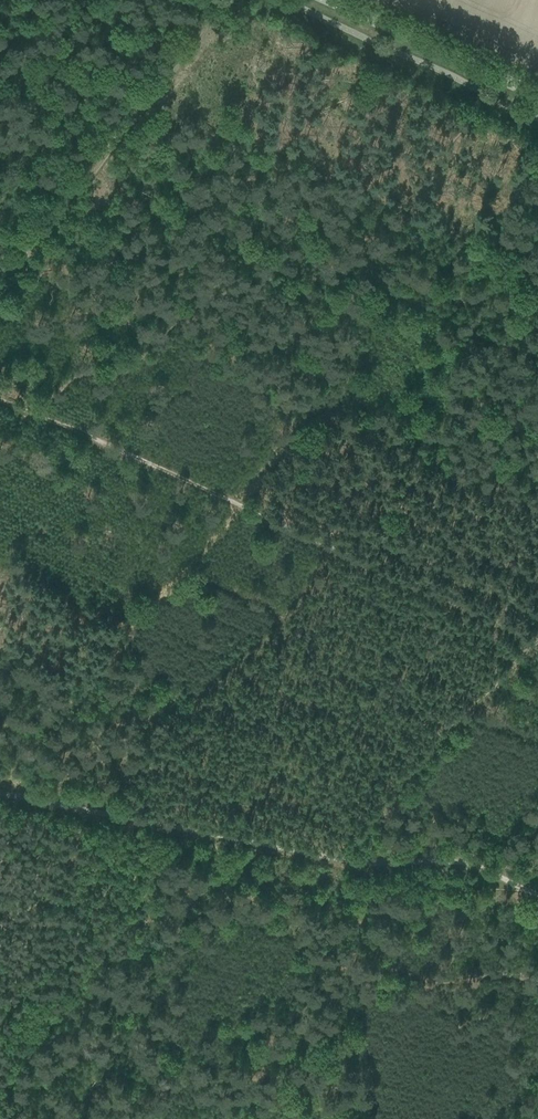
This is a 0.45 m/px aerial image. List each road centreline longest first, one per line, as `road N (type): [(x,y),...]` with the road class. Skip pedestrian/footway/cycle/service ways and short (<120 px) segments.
road 1 (track): [(343,855),(533,641),(0,392)]
road 2 (track): [(0,786),(343,855)]
road 3 (tertiary): [(537,97),(330,0)]
road 4 (track): [(343,855),(466,861),(537,895)]

